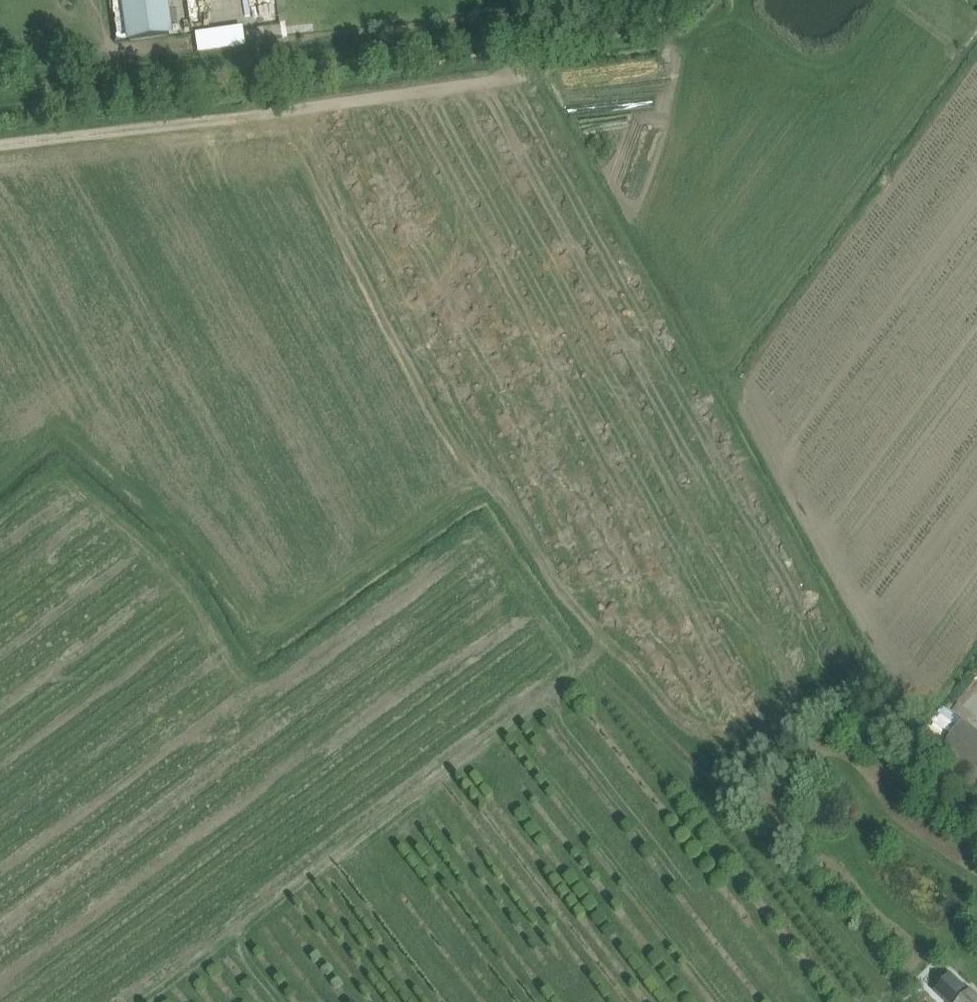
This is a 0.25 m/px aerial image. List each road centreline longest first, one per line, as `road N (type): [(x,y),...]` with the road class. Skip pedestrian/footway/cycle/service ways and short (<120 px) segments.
road 1 (track): [(0,107),(653,27),(681,0)]

